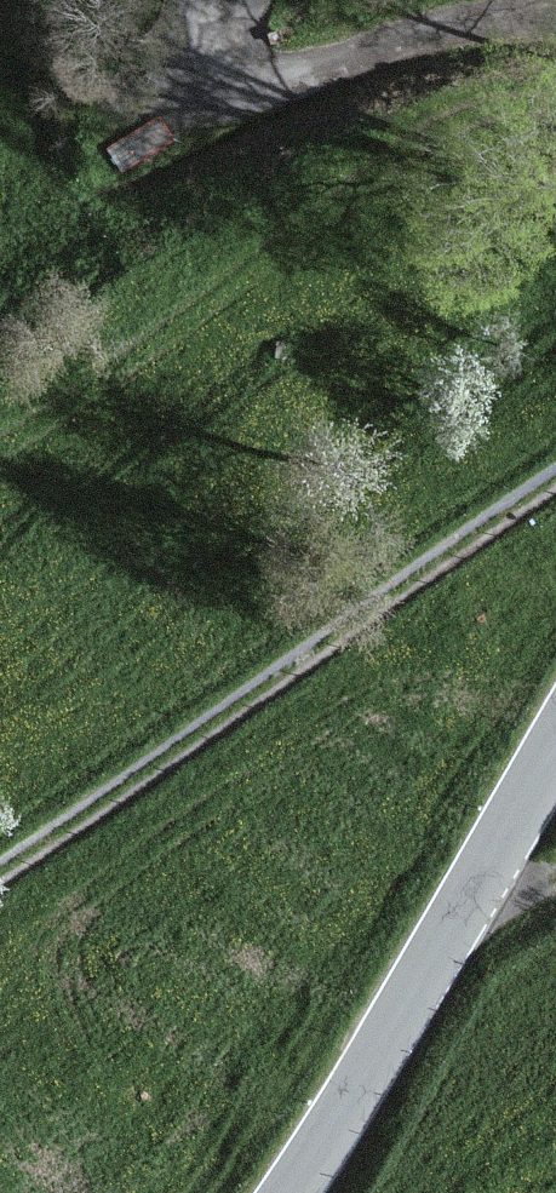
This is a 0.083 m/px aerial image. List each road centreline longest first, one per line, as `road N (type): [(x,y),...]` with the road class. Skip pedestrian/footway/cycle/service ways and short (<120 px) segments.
road 1 (track): [(0,873),(555,477)]
road 2 (tertiary): [(555,745),(290,1192)]
road 3 (residential): [(211,0),(203,31),(225,66),(246,78),(294,78),(408,53),(492,23),(555,19)]

